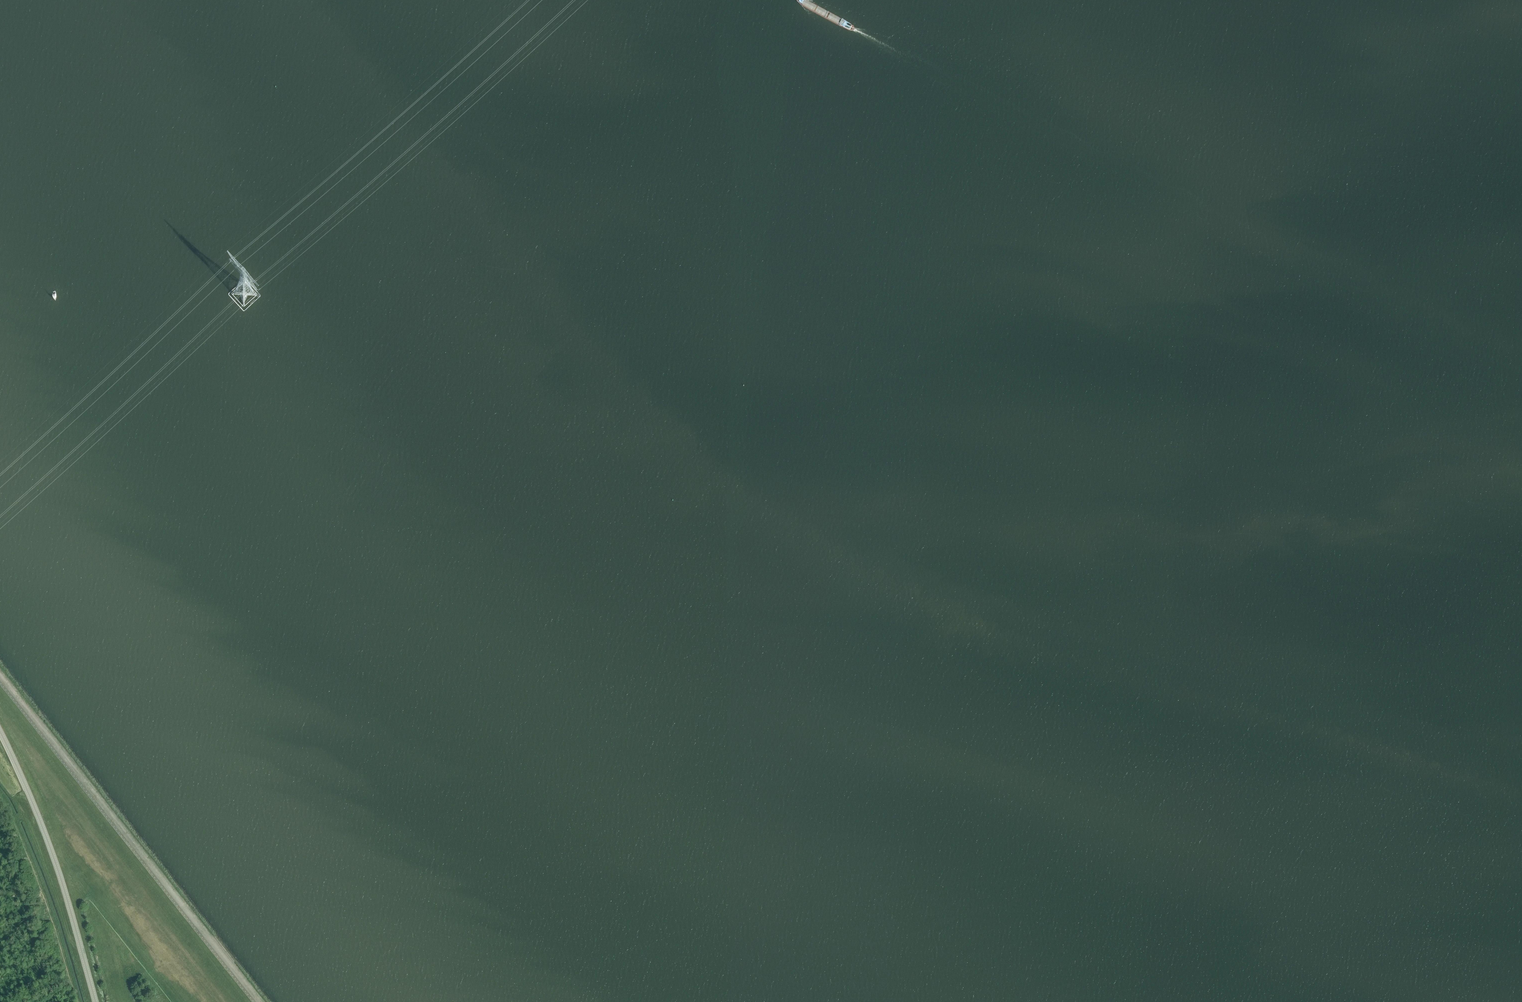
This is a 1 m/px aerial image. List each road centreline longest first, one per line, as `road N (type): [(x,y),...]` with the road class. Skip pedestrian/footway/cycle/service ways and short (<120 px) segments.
road 1 (unclassified): [(95,1001),(38,815),(0,733)]

